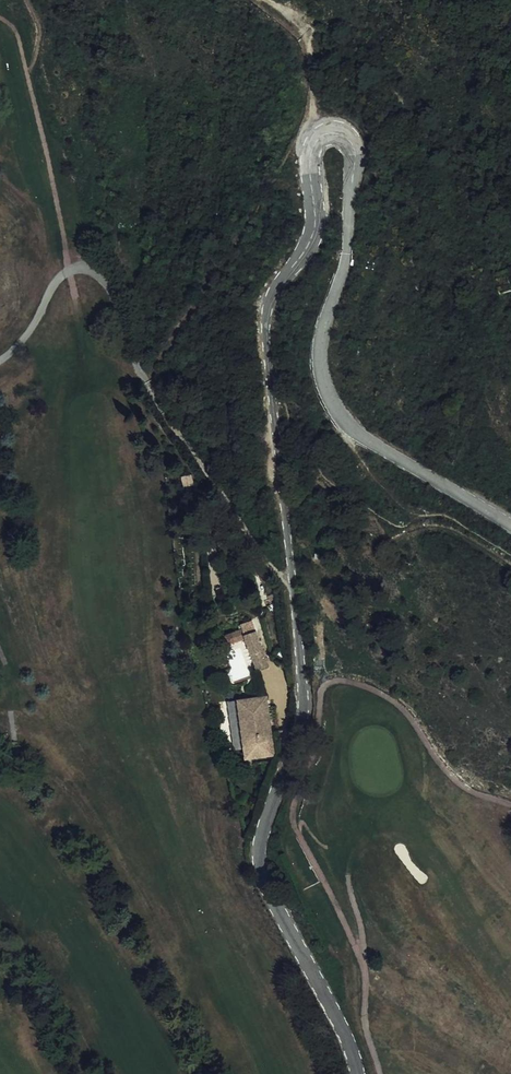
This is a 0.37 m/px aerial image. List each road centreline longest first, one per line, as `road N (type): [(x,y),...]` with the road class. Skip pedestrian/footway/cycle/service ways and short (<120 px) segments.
road 1 (unclassified): [(359,1073),(261,861),(303,718),(268,320),(310,240),(315,138),(332,132),(351,145),(351,184)]
road 2 (track): [(291,577),(271,564),(156,400),(110,286),(95,268),(72,267),(58,277),(28,334),(0,360)]
road 3 (track): [(267,0),(299,23),(310,46),(315,138)]

